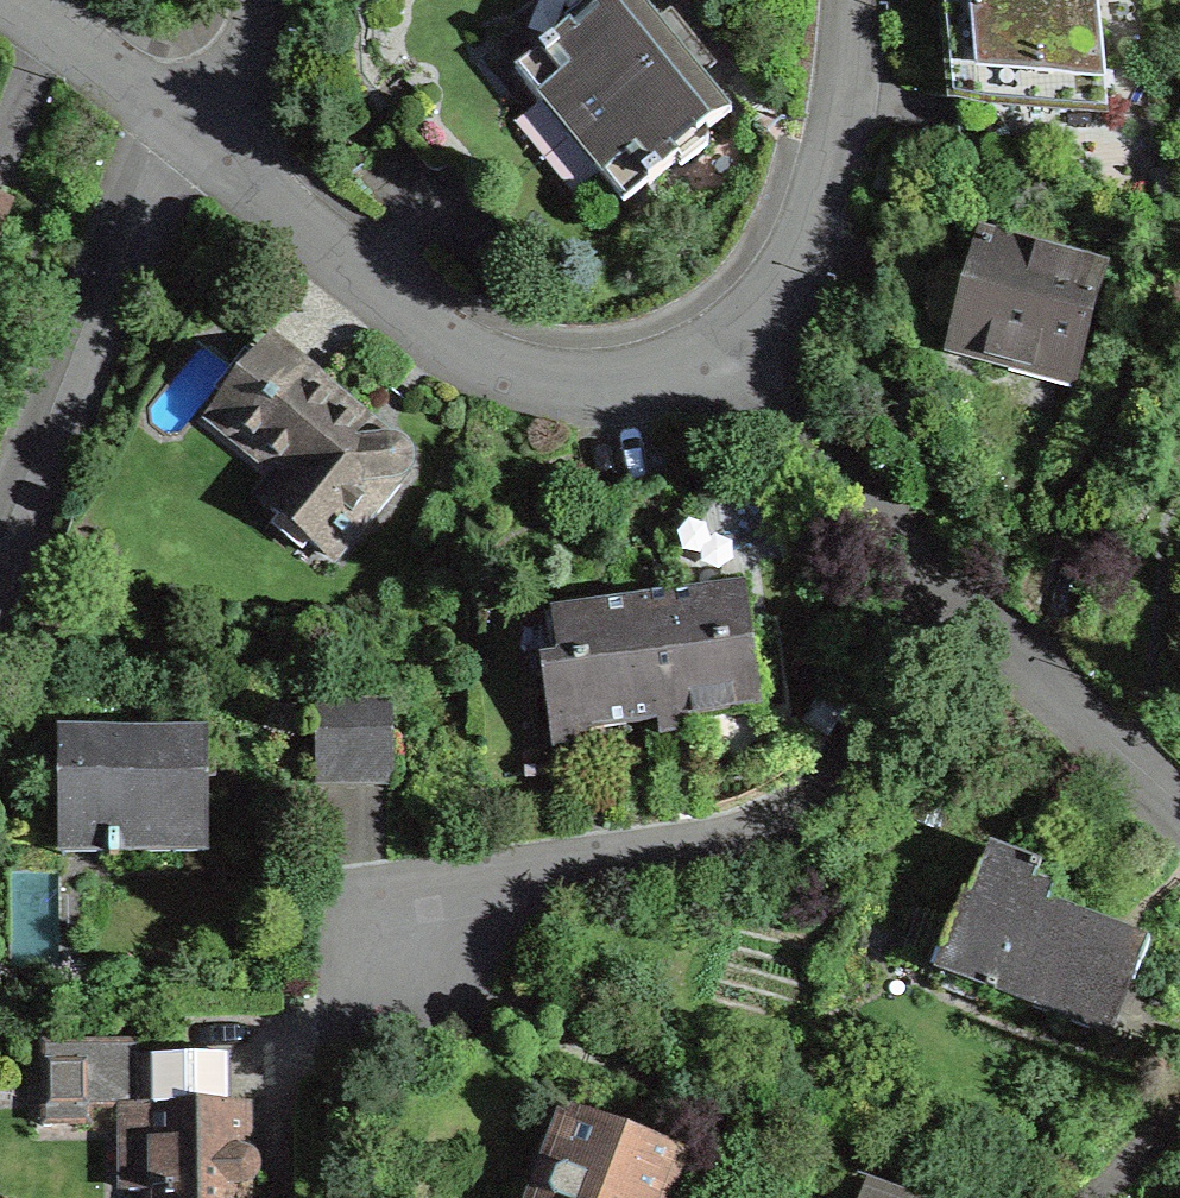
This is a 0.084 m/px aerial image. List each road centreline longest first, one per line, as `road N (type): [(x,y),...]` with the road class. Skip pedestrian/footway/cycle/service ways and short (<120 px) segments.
road 1 (residential): [(941,555),(859,750),(801,815),(724,849),(390,902)]
road 2 (residential): [(211,122),(474,365),(567,389),(662,383),(737,351)]
road 3 (residential): [(211,122),(136,161),(0,563)]
road 4 (residential): [(854,0),(837,153),(821,218),(794,275),(737,351)]
road 5 (residential): [(941,555),(1179,798)]
road 6 (residential): [(737,351),(941,555)]
road 7 (residential): [(8,0),(211,122)]
road 8 (residential): [(211,122),(255,25),(256,0)]

